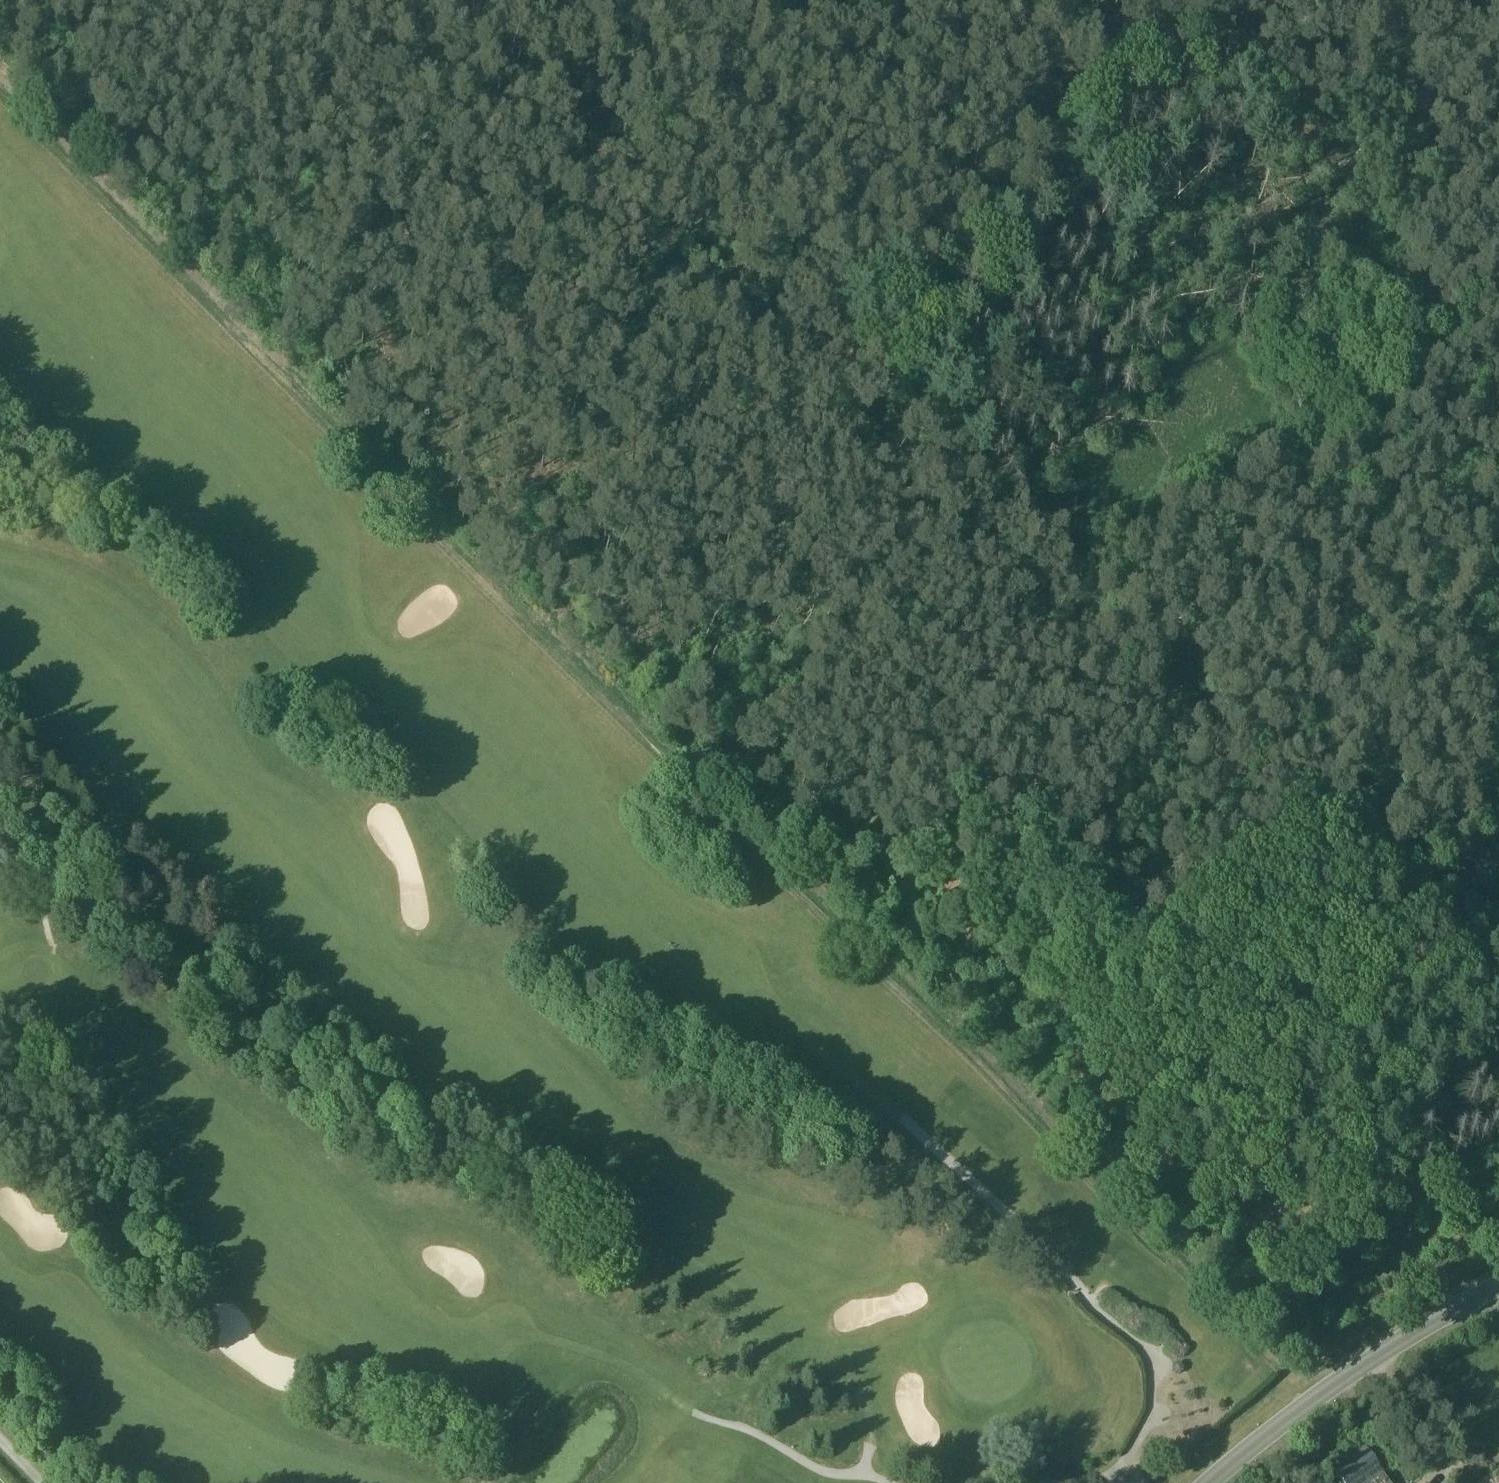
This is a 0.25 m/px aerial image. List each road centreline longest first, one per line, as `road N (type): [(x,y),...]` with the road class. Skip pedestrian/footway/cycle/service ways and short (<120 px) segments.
road 1 (track): [(1315,1401),(1215,1290),(0,83)]
road 2 (track): [(1145,626),(530,0)]
road 3 (track): [(1498,320),(1179,0)]
road 4 (secondary): [(1498,1285),(1377,1358),(1209,1482)]

